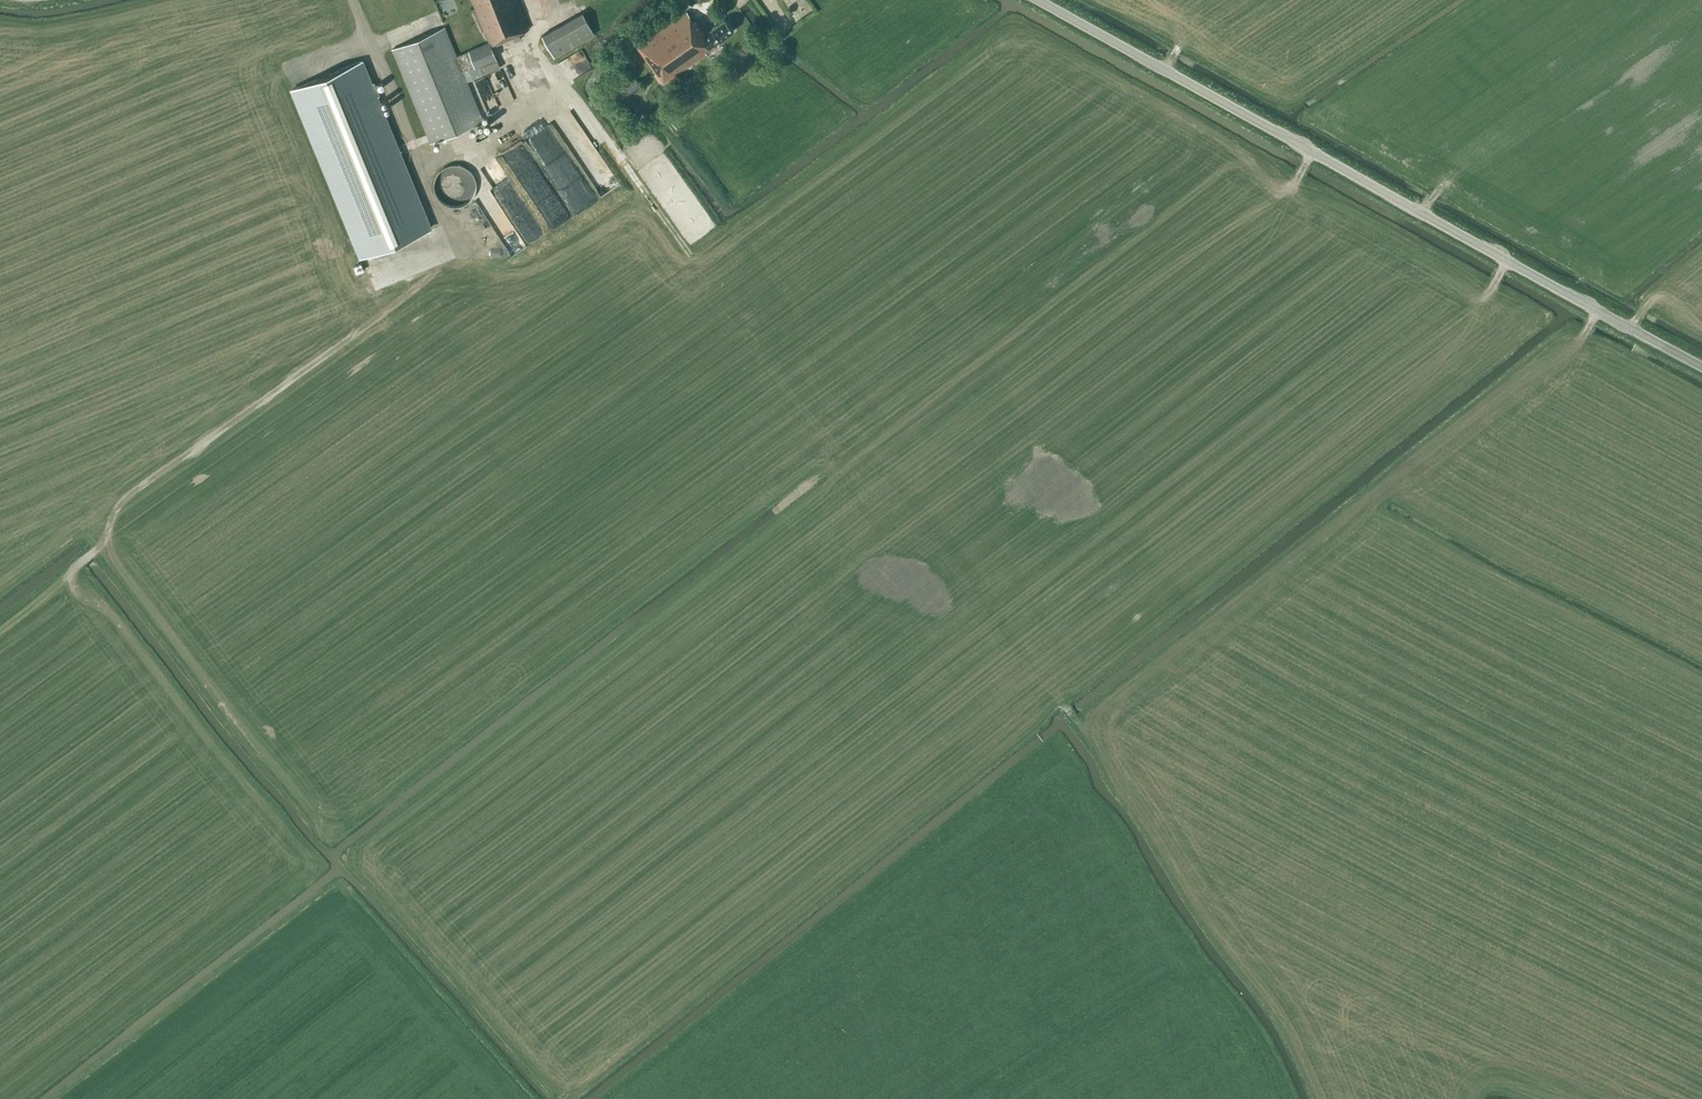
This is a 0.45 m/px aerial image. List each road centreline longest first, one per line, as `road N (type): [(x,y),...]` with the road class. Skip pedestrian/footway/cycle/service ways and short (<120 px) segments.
road 1 (unclassified): [(1701,367),(1038,0)]

